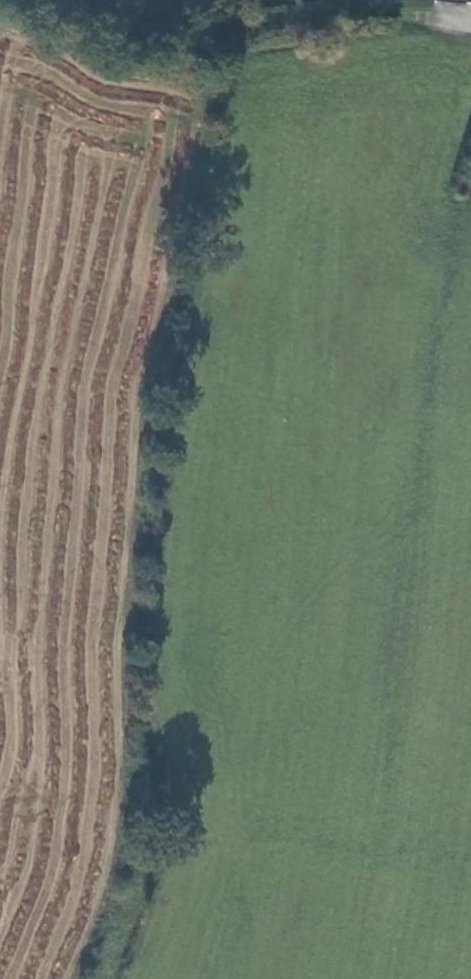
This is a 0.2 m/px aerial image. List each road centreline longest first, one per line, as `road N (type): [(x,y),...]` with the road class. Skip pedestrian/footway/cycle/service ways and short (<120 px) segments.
road 1 (track): [(107,0),(217,35),(470,26)]

